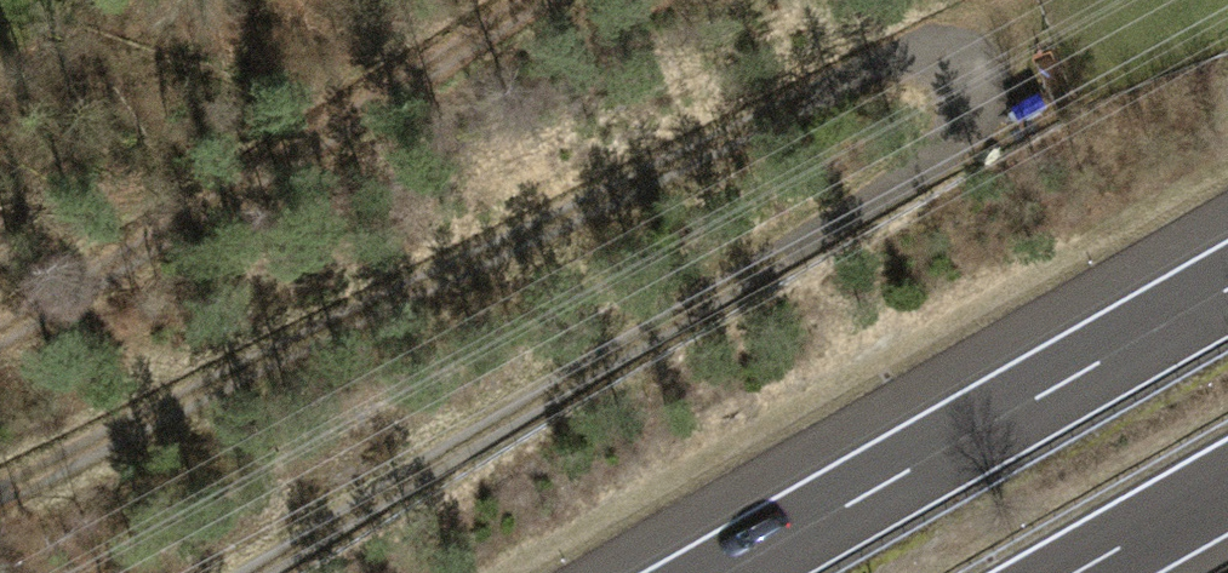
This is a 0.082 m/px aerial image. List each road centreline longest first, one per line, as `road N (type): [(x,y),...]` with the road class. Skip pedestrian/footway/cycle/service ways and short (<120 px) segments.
road 1 (track): [(252,572),(968,131),(982,75),(958,44),(921,38),(0,494)]
road 2 (track): [(0,331),(542,0)]
road 3 (motorway): [(1227,288),(727,572)]
road 4 (motorway): [(1075,572),(1227,486)]

